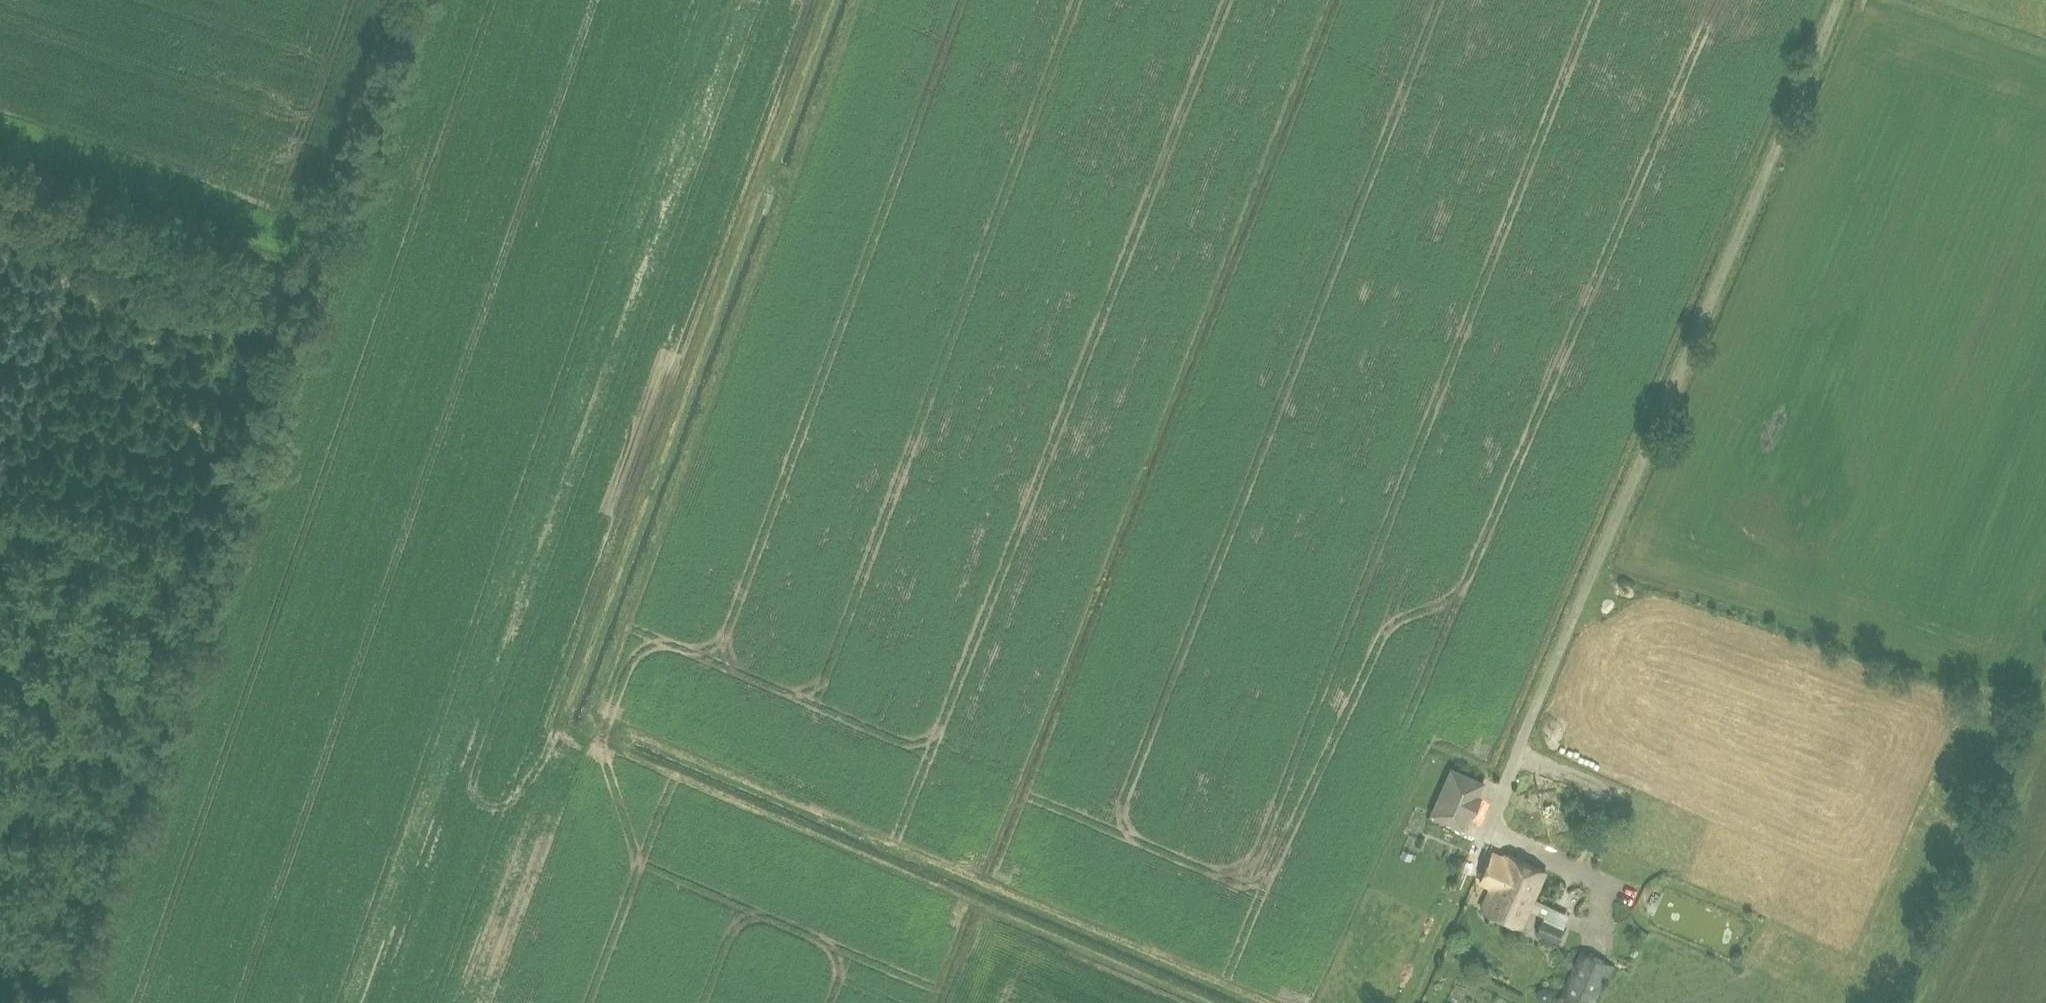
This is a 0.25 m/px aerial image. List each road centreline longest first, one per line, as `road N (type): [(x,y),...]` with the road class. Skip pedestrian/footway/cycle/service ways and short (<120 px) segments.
road 1 (unclassified): [(1490,821),(1835,0)]

